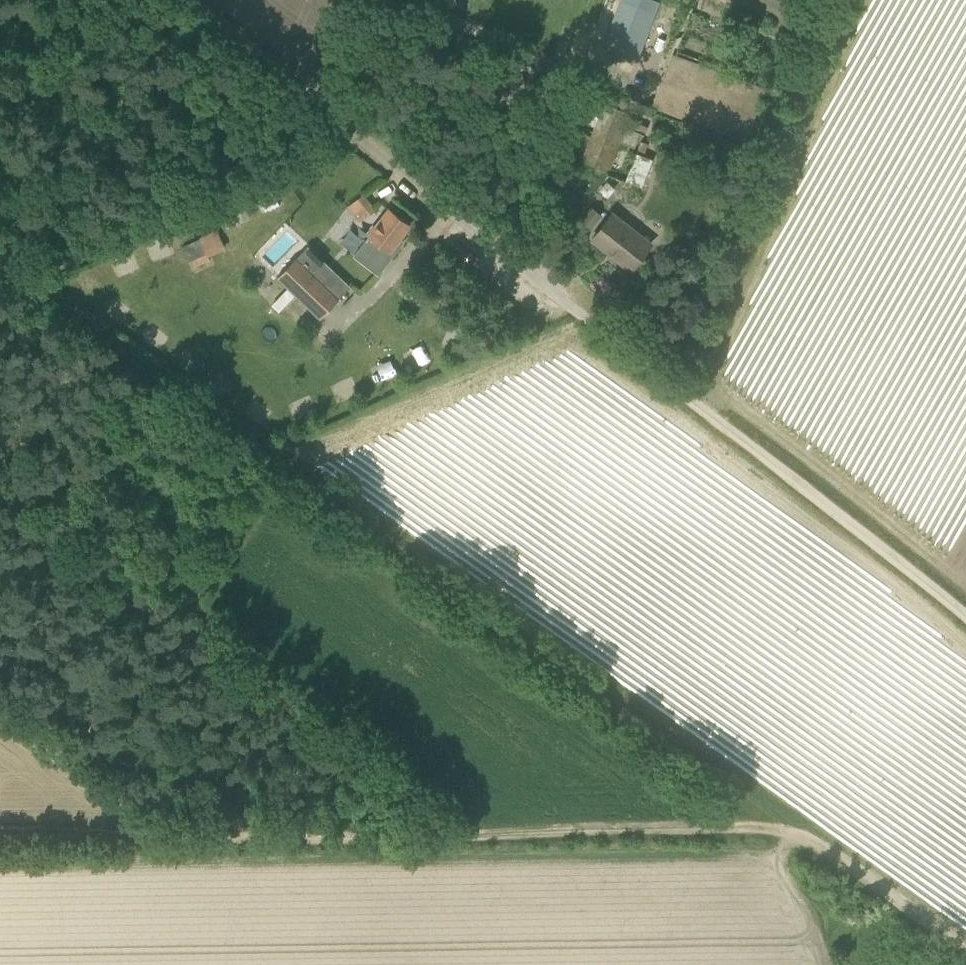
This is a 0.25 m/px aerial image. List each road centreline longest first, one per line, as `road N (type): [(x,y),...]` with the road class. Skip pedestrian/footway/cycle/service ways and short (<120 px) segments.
road 1 (track): [(788,825),(0,254)]
road 2 (track): [(0,836),(788,825)]
road 3 (unclassified): [(196,0),(688,397)]
road 4 (track): [(688,397),(965,619)]
road 5 (track): [(788,825),(965,948)]

